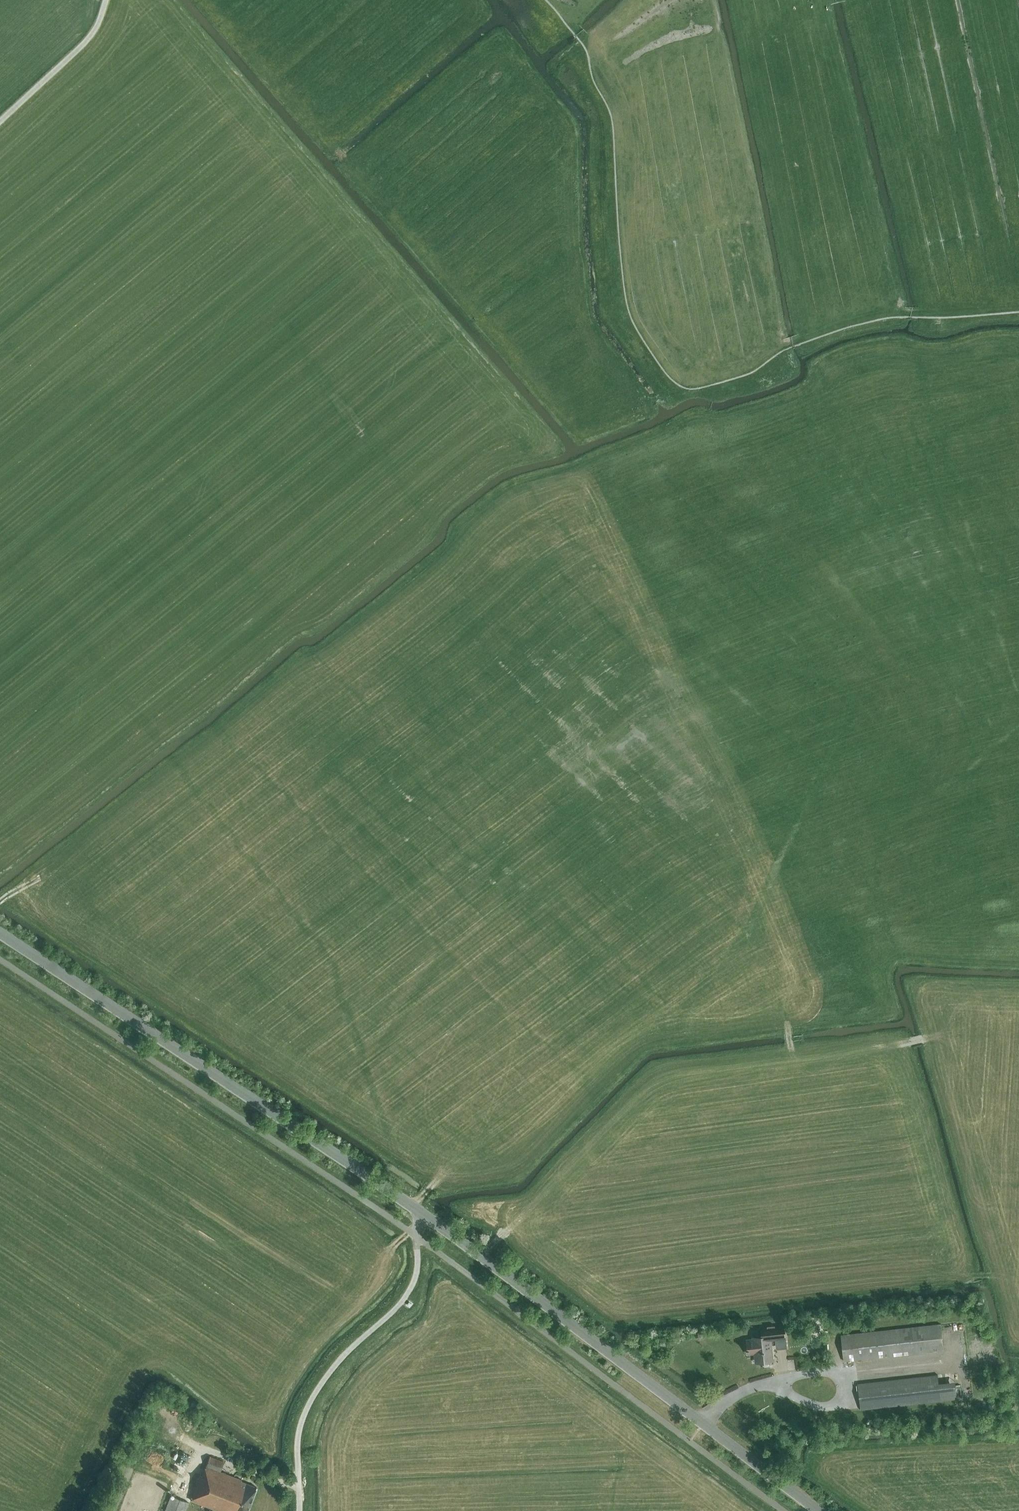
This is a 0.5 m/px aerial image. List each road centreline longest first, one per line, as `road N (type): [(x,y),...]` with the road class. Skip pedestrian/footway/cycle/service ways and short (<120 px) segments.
road 1 (tertiary): [(421,1212),(0,932)]
road 2 (tertiary): [(819,1510),(421,1212)]
road 3 (unclassified): [(299,1510),(298,1441),(306,1410),(340,1360),(406,1296),(417,1267),(416,1235)]
road 4 (unclassified): [(0,122),(91,36),(106,0)]

